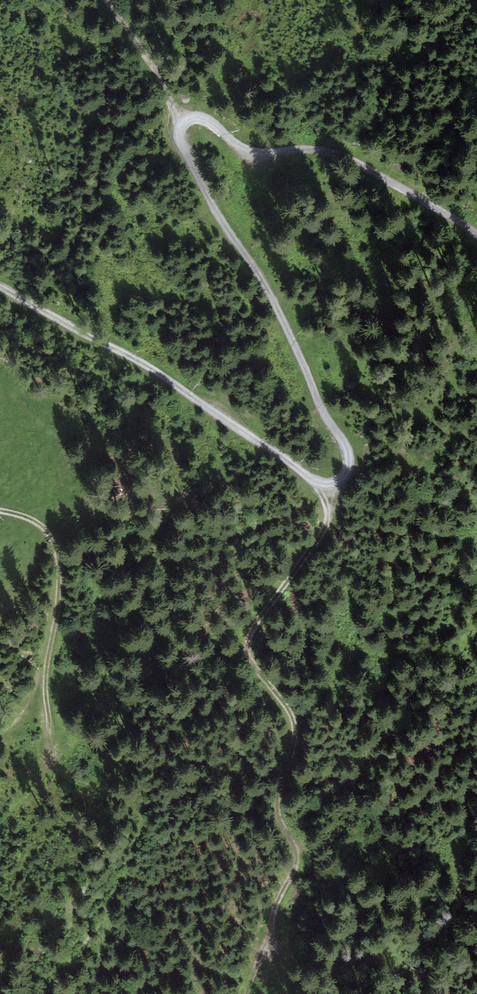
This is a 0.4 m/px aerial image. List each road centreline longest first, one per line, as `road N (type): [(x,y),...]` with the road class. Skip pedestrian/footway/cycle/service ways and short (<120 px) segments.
road 1 (track): [(0,290),(218,413),(309,477),(338,480),(347,448),(270,295),(208,198),(180,142),(183,124)]
road 2 (track): [(248,993),(297,854),(276,803),(295,726),(247,641),(326,527),(334,482)]
road 3 (track): [(183,124),(205,119),(253,152),(340,155),(476,231)]
road 4 (track): [(0,508),(34,517),(58,549),(61,614),(42,674),(49,740)]
road 5 (track): [(183,124),(157,65),(111,0)]

